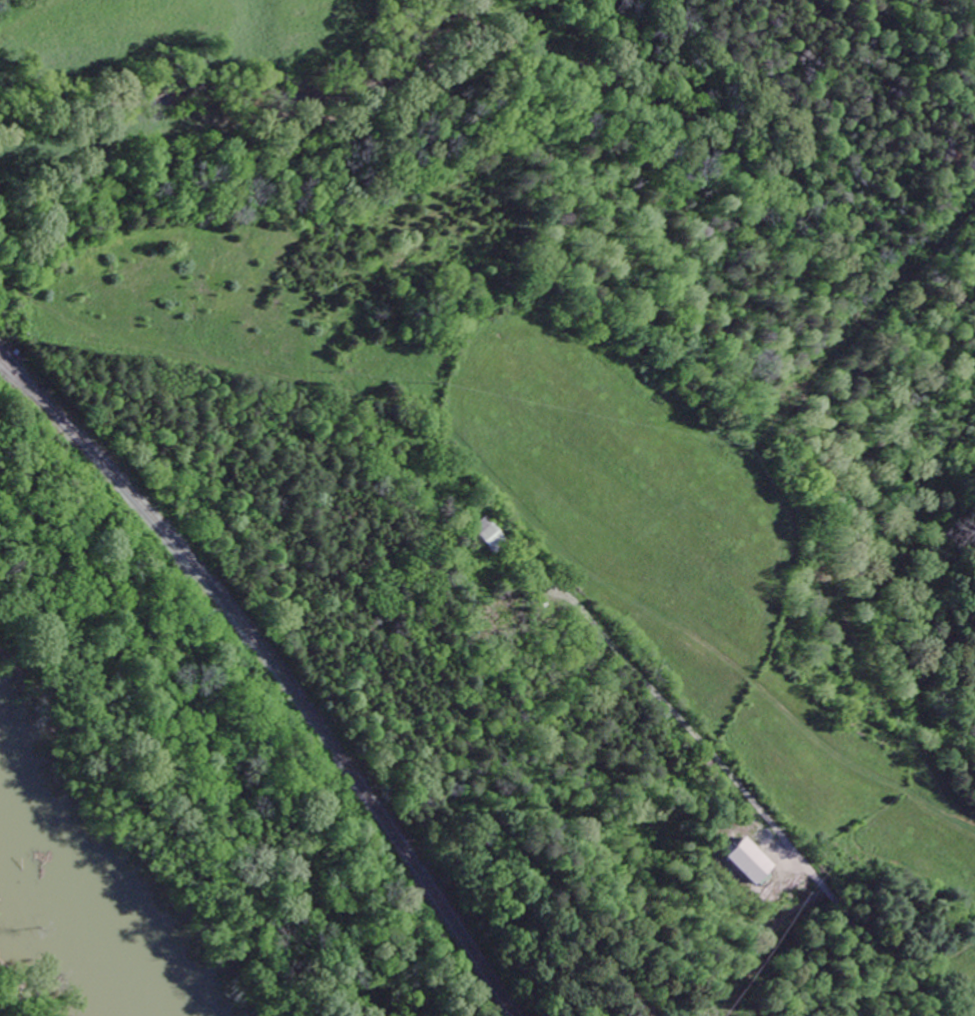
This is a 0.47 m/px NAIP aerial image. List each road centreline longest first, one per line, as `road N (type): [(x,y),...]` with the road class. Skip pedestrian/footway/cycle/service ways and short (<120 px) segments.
road 1 (residential): [(560,591),(712,751),(942,1015)]

